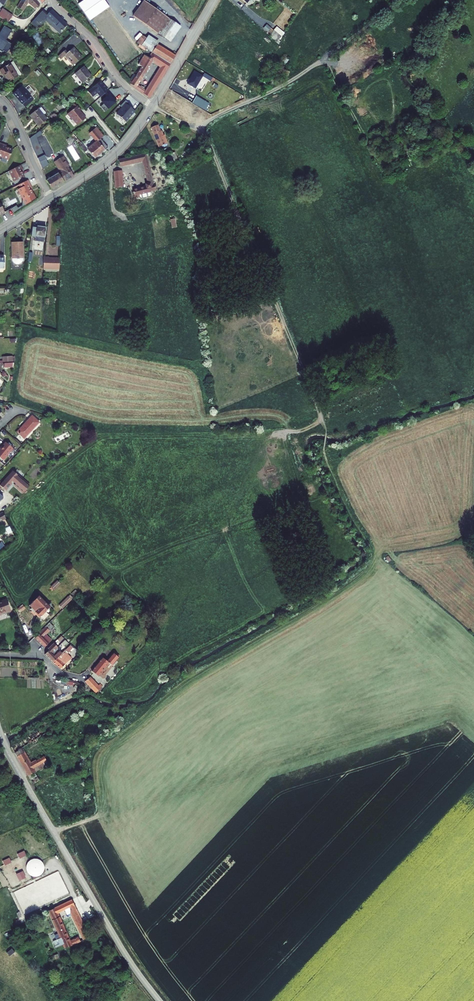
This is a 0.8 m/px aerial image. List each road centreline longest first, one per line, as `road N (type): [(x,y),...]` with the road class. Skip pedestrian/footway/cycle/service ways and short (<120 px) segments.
road 1 (track): [(322,421),(211,145),(153,106)]
road 2 (tertiary): [(0,735),(160,1000)]
road 3 (track): [(198,130),(307,71),(397,0)]
road 4 (residential): [(54,0),(123,83),(153,106)]
road 5 (tertiary): [(51,198),(109,160),(153,106)]
road 6 (tertiary): [(153,106),(214,0)]

